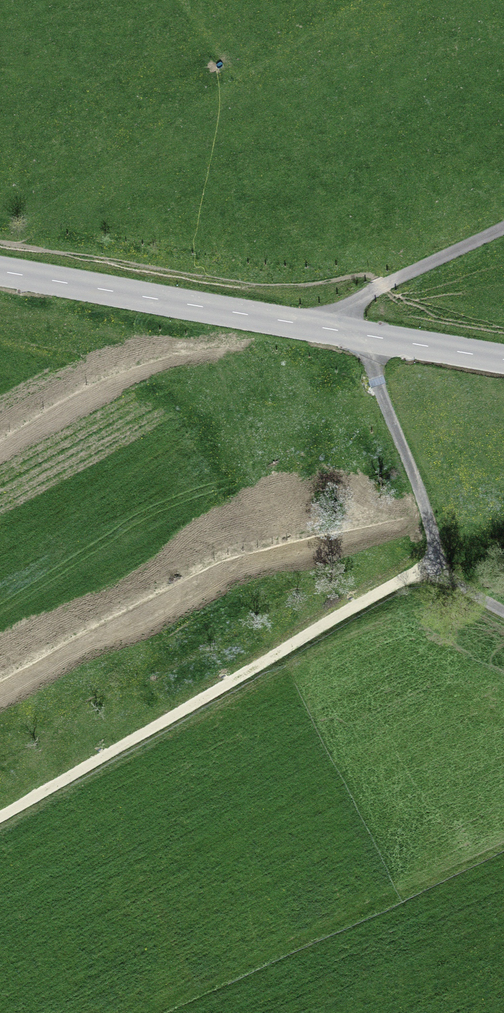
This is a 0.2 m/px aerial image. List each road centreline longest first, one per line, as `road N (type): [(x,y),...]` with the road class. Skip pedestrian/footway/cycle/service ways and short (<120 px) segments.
road 1 (tertiary): [(0,271),(503,359)]
road 2 (track): [(0,819),(437,559)]
road 3 (track): [(367,335),(437,559),(450,579),(503,610)]
road 4 (track): [(334,329),(374,289),(503,227)]

